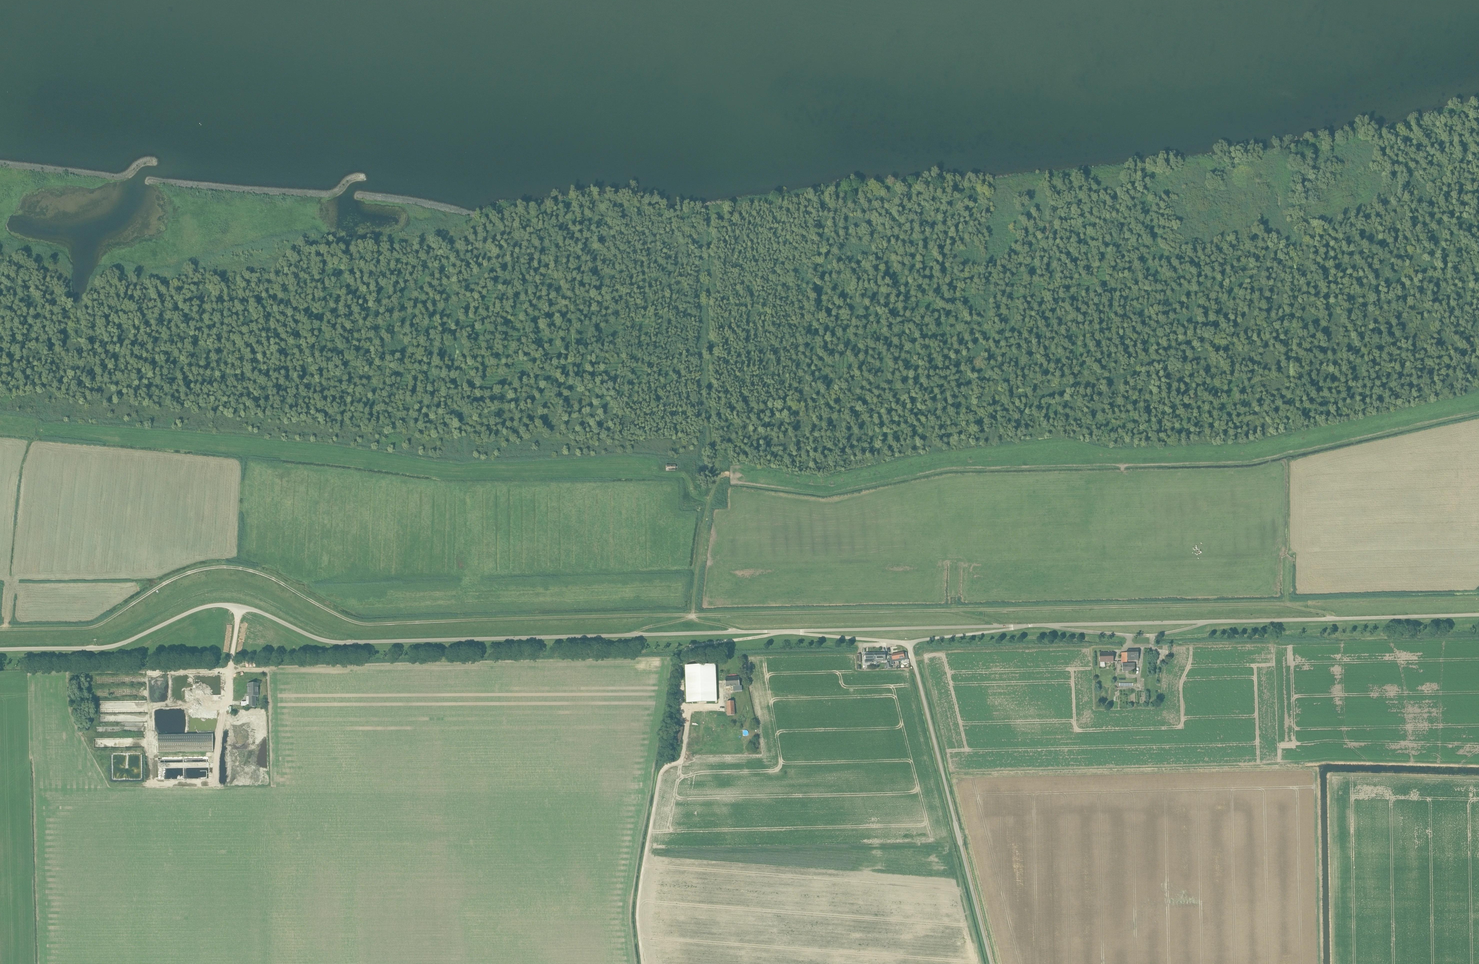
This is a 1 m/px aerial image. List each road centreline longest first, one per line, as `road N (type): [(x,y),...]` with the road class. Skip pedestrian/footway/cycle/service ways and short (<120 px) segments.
road 1 (track): [(0,631),(92,629),(173,579),(234,566),(358,624),(378,625),(1478,601)]
road 2 (unclassified): [(780,630),(331,640),(219,604),(115,646),(0,650)]
road 3 (unclassified): [(991,963),(908,643)]
road 4 (unclassified): [(1478,615),(1209,622)]
road 5 (track): [(720,480),(713,215)]
road 6 (unclassified): [(1011,627),(780,630)]
road 7 (unclassified): [(1054,626),(1153,637),(1209,622)]
road 8 (unclassified): [(1209,622),(1054,626)]
road 9 (track): [(728,475),(713,487),(691,615)]
road 10 (unclassified): [(908,643),(780,630)]

